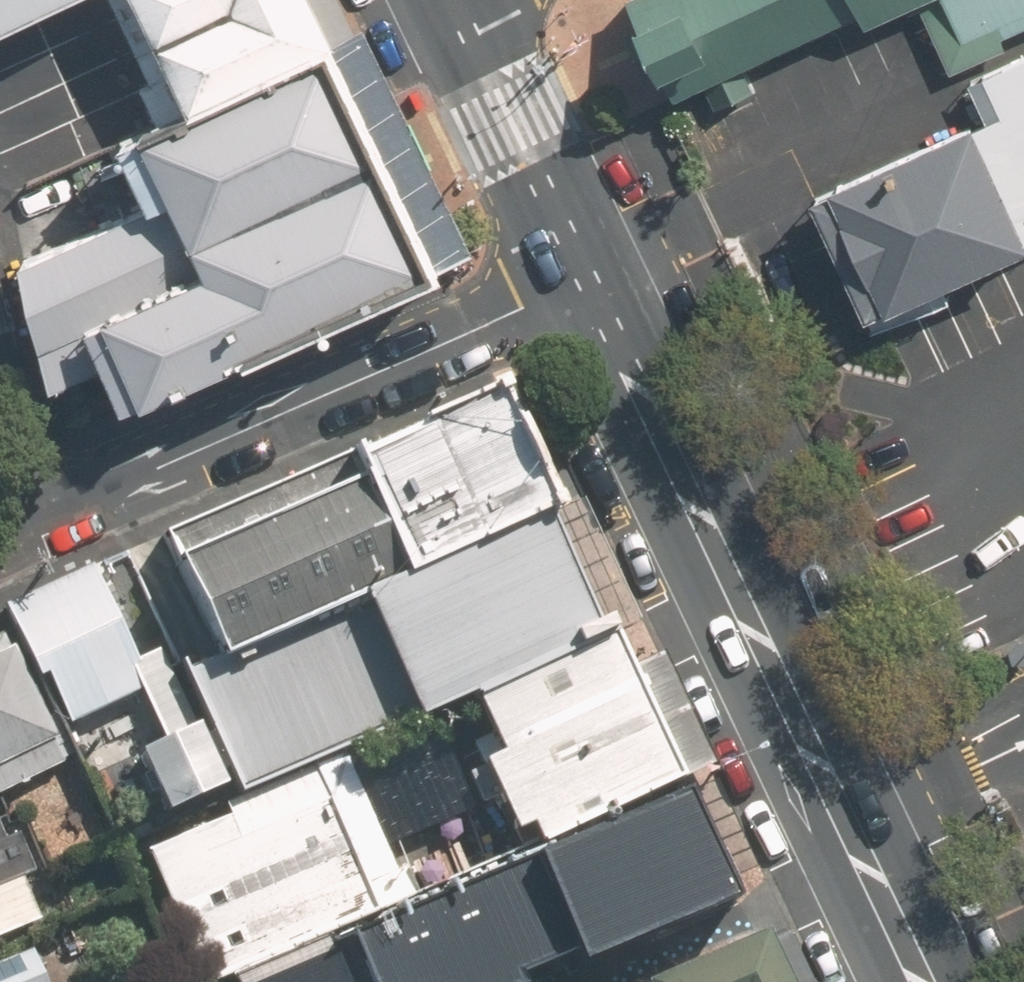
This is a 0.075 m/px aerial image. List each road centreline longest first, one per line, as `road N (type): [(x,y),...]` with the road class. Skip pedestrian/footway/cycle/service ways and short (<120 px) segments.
road 1 (secondary): [(574,276),(913,981)]
road 2 (residential): [(574,276),(21,530)]
road 3 (secondary): [(448,0),(574,276)]

